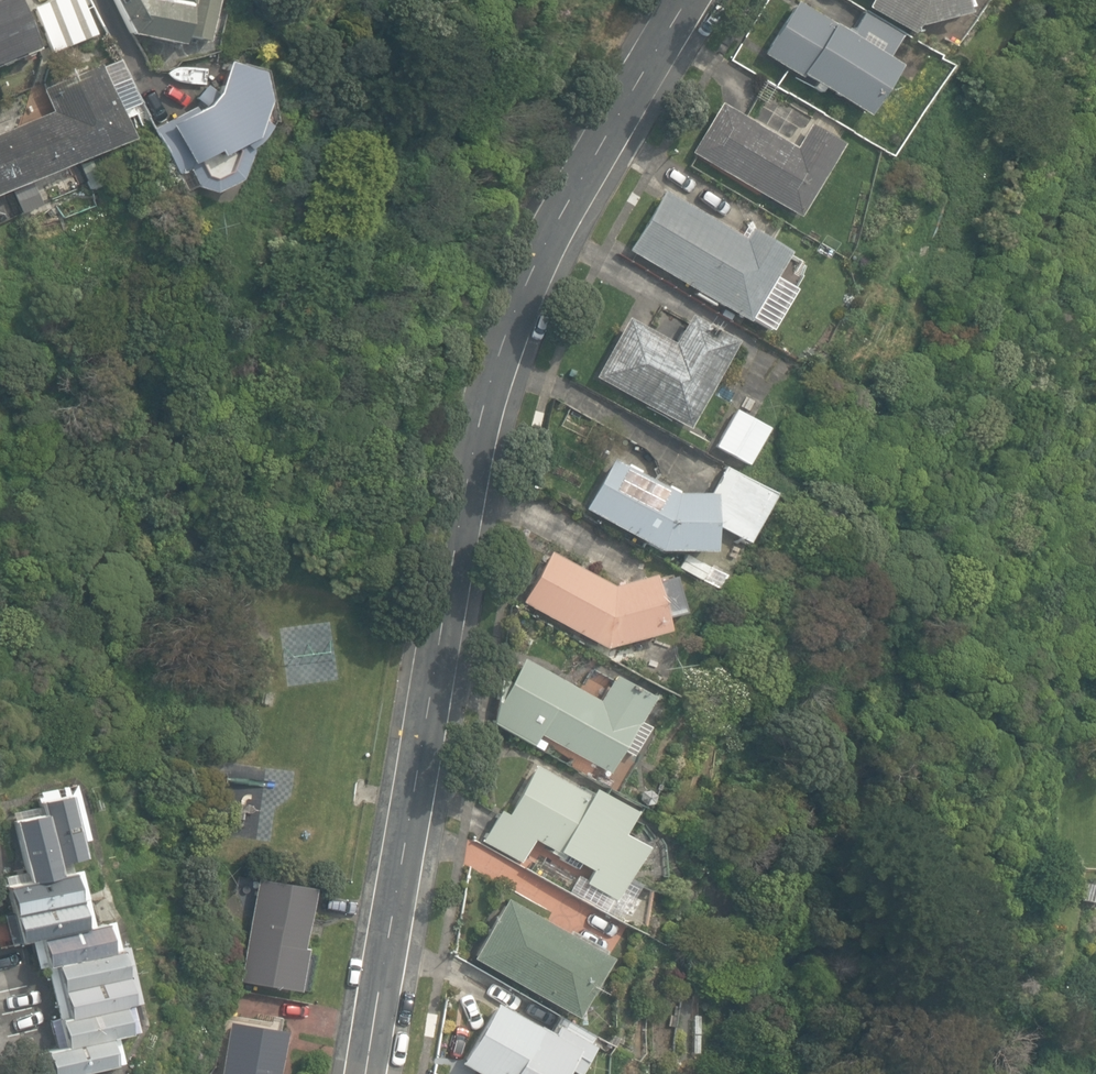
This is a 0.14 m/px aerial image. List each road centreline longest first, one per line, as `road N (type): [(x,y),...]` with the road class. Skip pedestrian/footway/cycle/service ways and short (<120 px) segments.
road 1 (residential): [(366,1073),(449,583),(493,374),(531,271),(687,0)]

